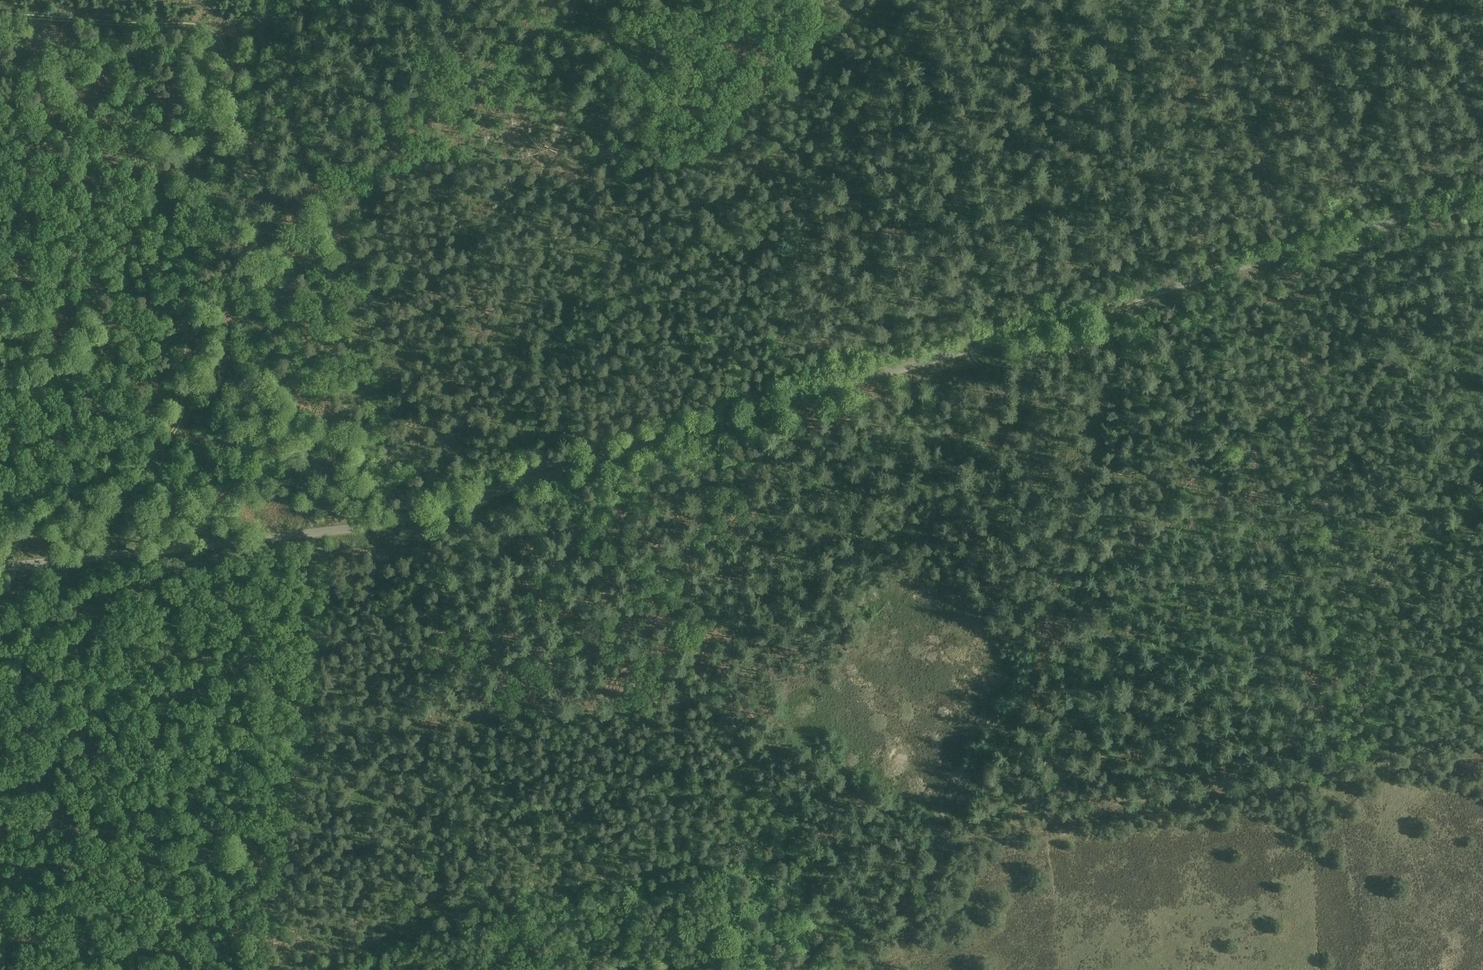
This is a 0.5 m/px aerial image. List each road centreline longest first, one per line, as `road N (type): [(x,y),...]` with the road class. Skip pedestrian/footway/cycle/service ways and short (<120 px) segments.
road 1 (unclassified): [(0,568),(372,525),(455,505),(1482,192)]
road 2 (track): [(100,557),(114,513),(182,417),(184,298),(243,103),(227,53),(205,27),(0,15)]
road 3 (track): [(6,969),(10,916),(89,727),(84,670),(43,563)]

